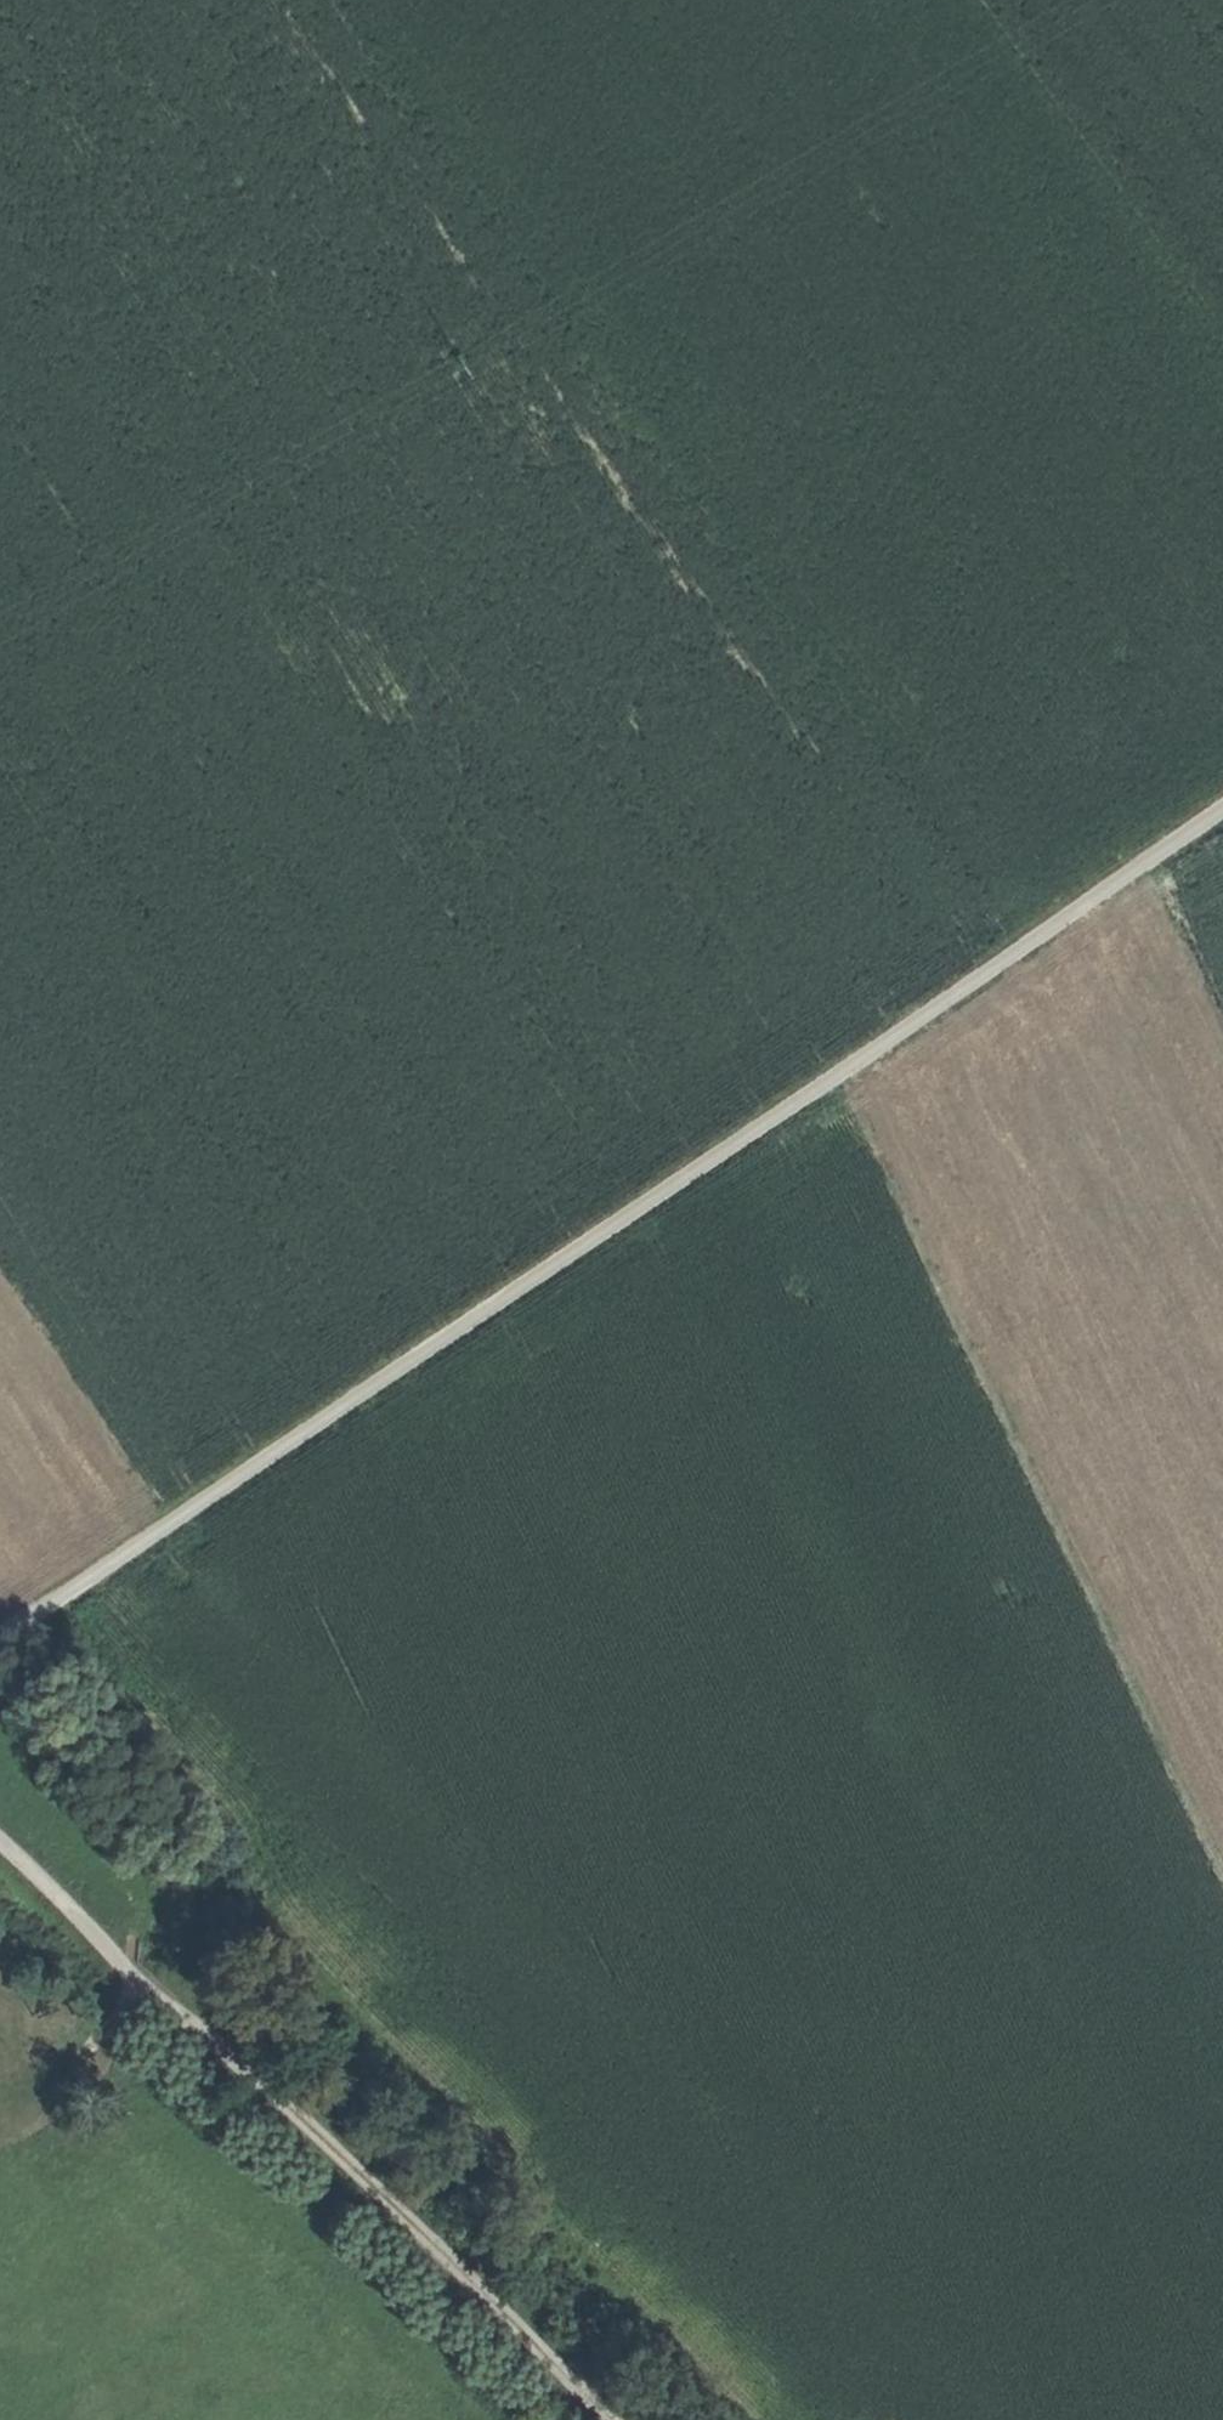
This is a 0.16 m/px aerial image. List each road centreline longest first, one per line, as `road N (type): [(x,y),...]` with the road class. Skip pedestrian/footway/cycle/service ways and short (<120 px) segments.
road 1 (track): [(0,1637),(1222,807)]
road 2 (track): [(147,1982),(69,2070),(0,2106)]

